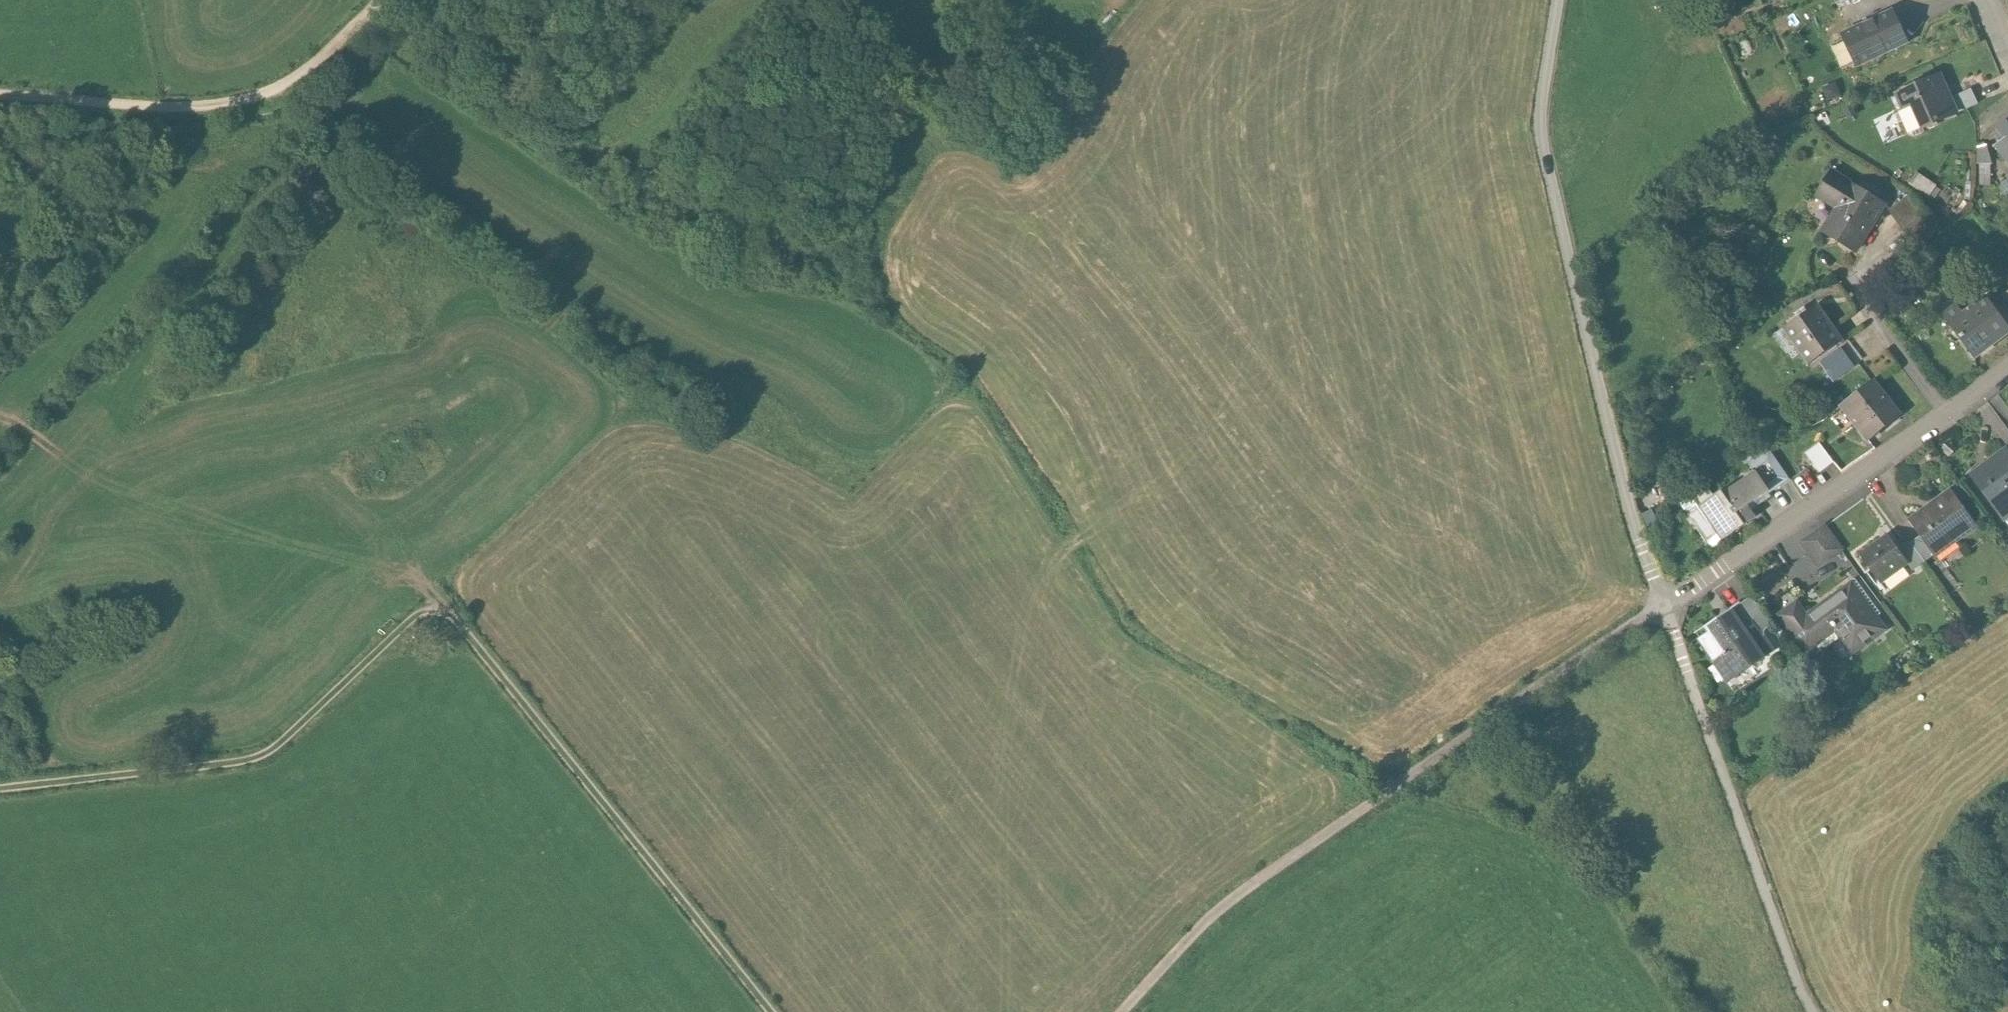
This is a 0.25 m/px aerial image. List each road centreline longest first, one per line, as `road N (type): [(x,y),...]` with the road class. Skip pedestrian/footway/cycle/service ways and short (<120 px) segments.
road 1 (track): [(1811,1011),(1663,607),(1613,446),(1542,137),(1559,0)]
road 2 (track): [(0,788),(263,755),(439,600),(774,1011)]
road 3 (residential): [(1663,607),(2007,368)]
road 4 (track): [(0,93),(161,104),(239,98),(282,84),(384,0)]
road 5 (track): [(606,159),(566,146),(373,11)]

